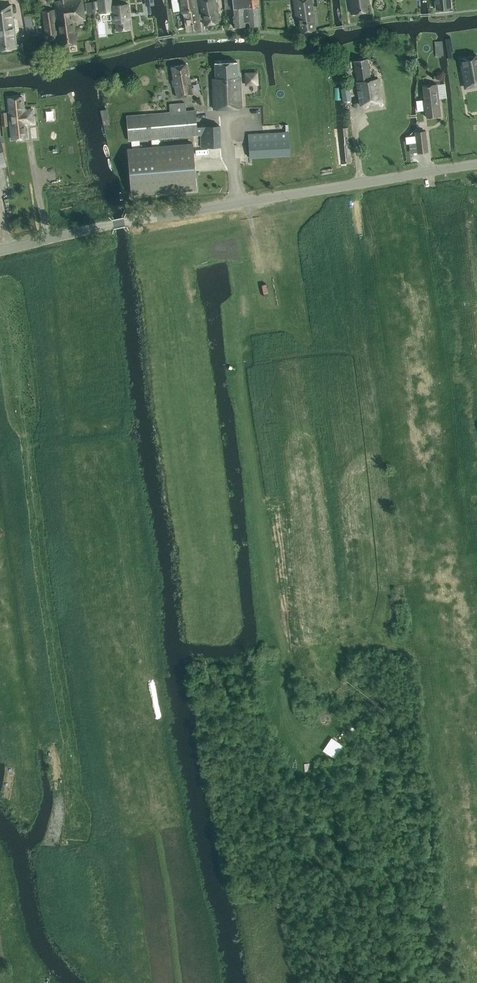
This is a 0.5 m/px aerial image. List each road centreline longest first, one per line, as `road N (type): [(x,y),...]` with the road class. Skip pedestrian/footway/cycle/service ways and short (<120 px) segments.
road 1 (tertiary): [(0,250),(124,221),(476,164)]

